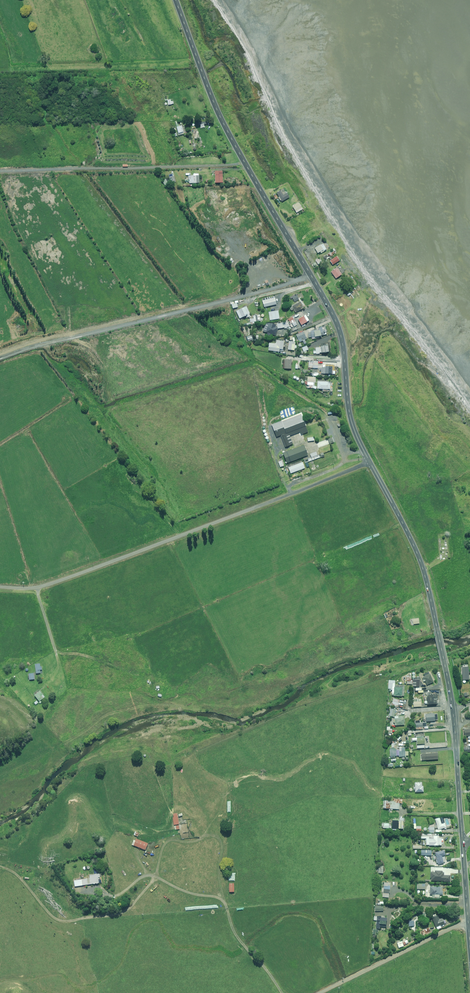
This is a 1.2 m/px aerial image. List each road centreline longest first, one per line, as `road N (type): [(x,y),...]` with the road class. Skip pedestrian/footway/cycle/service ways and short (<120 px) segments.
road 1 (unclassified): [(370,462),(42,587),(0,586)]
road 2 (residential): [(312,276),(0,360)]
road 3 (secondary): [(176,0),(232,142),(312,276)]
road 4 (secondary): [(370,462),(420,560),(453,710)]
road 5 (secondary): [(312,276),(342,335),(346,402),(370,462)]
road 6 (secondary): [(453,710),(462,841)]

